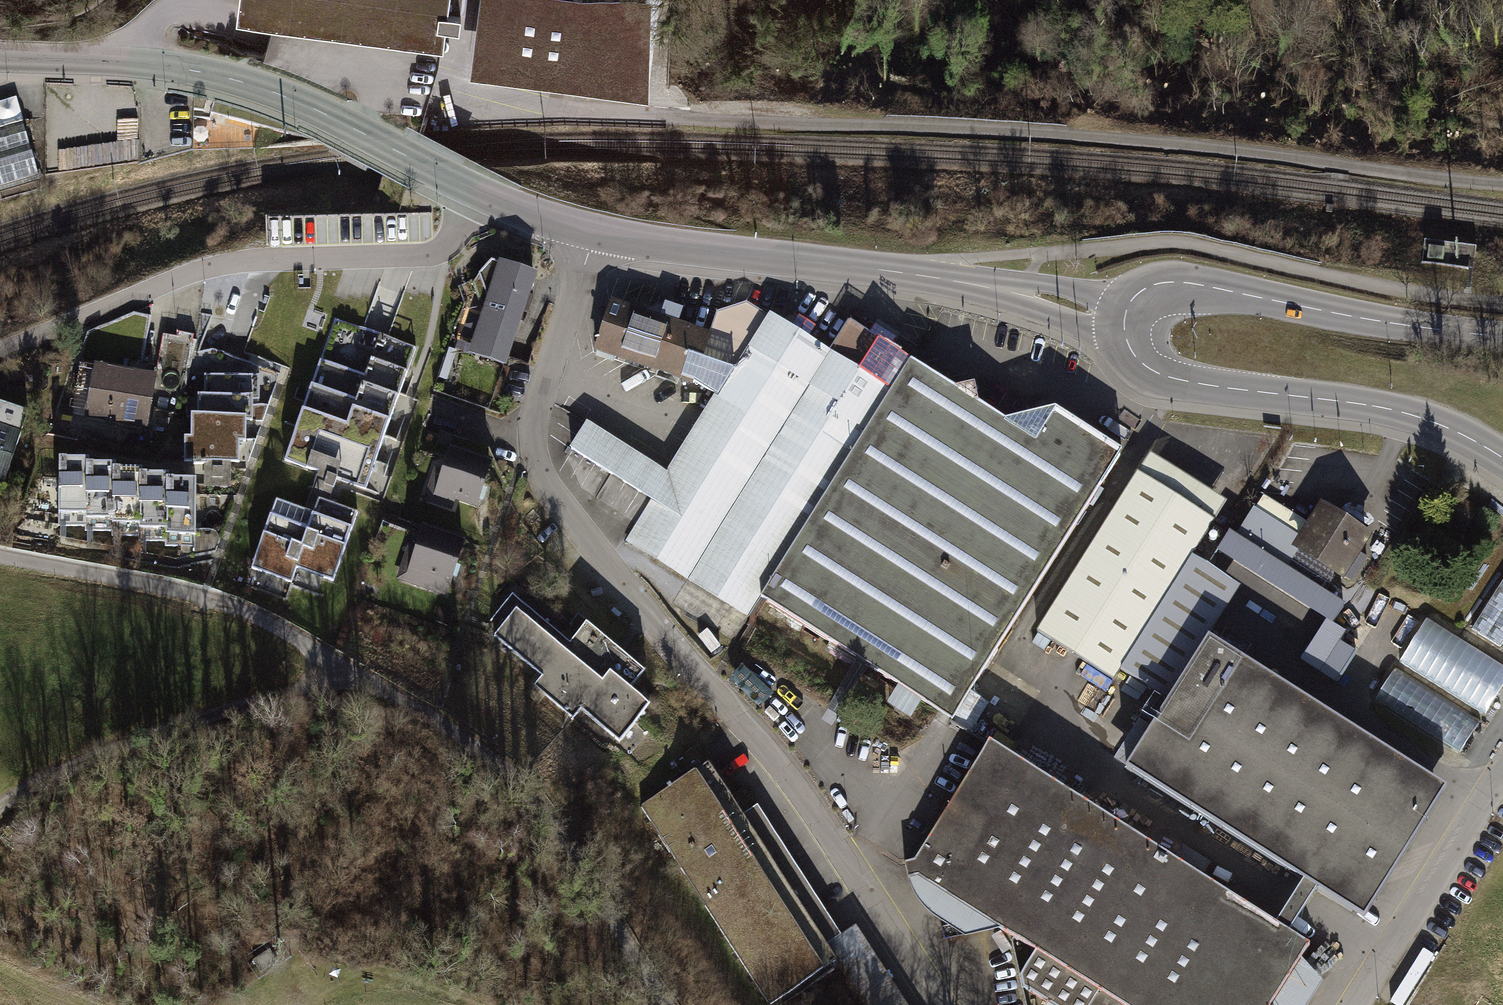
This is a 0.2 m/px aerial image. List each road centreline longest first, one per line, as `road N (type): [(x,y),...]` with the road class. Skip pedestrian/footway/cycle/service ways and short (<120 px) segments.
road 1 (track): [(668,1004),(571,846),(512,769),(357,662),(196,599),(0,550)]
road 2 (tertiary): [(1124,318),(932,277),(595,232),(489,198)]
road 3 (residential): [(0,355),(239,261),(427,253),(489,198)]
road 4 (tertiary): [(489,198),(285,96),(232,79),(0,54)]
road 5 (tertiary): [(1502,461),(1440,423),(1173,379),(1140,363),(1124,318)]
road 6 (tertiary): [(1124,318),(1147,287),(1174,281),(1502,337)]
road 7 (track): [(357,662),(62,773),(0,810)]

